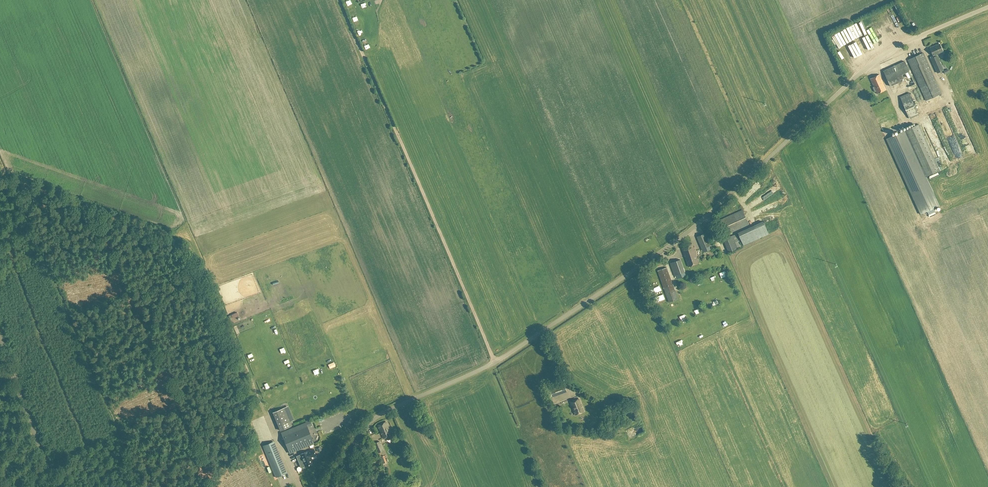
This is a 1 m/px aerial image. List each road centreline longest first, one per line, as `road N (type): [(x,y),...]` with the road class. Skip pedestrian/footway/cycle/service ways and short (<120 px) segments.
road 1 (unclassified): [(494,362),(682,237),(882,56),(987,7)]
road 2 (track): [(301,486),(189,234),(0,174)]
road 3 (unclassified): [(494,362),(338,0)]
road 4 (unclassified): [(63,486),(0,336)]
road 5 (unclassified): [(360,435),(382,413),(494,362)]

